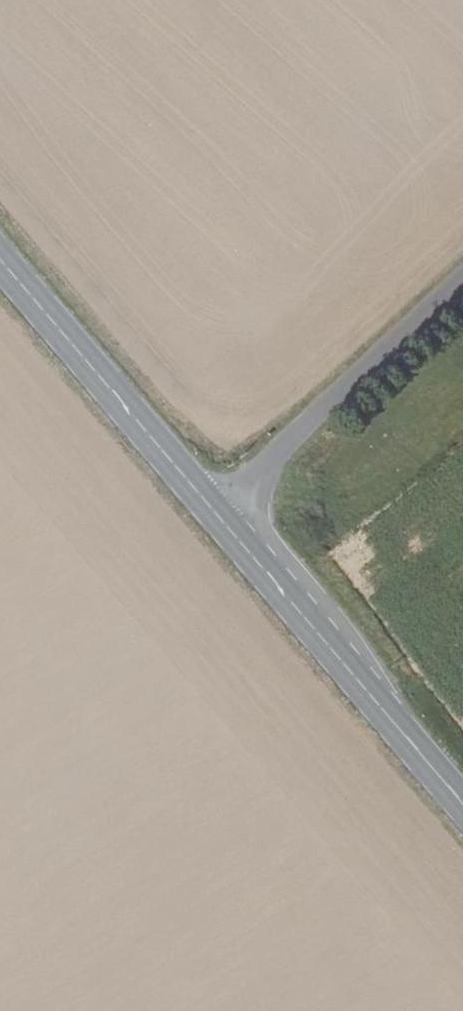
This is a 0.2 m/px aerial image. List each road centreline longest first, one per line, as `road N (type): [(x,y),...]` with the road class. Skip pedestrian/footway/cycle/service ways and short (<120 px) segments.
road 1 (primary): [(462,799),(220,512)]
road 2 (primary): [(220,512),(0,255)]
road 3 (unclassified): [(220,512),(462,286)]

